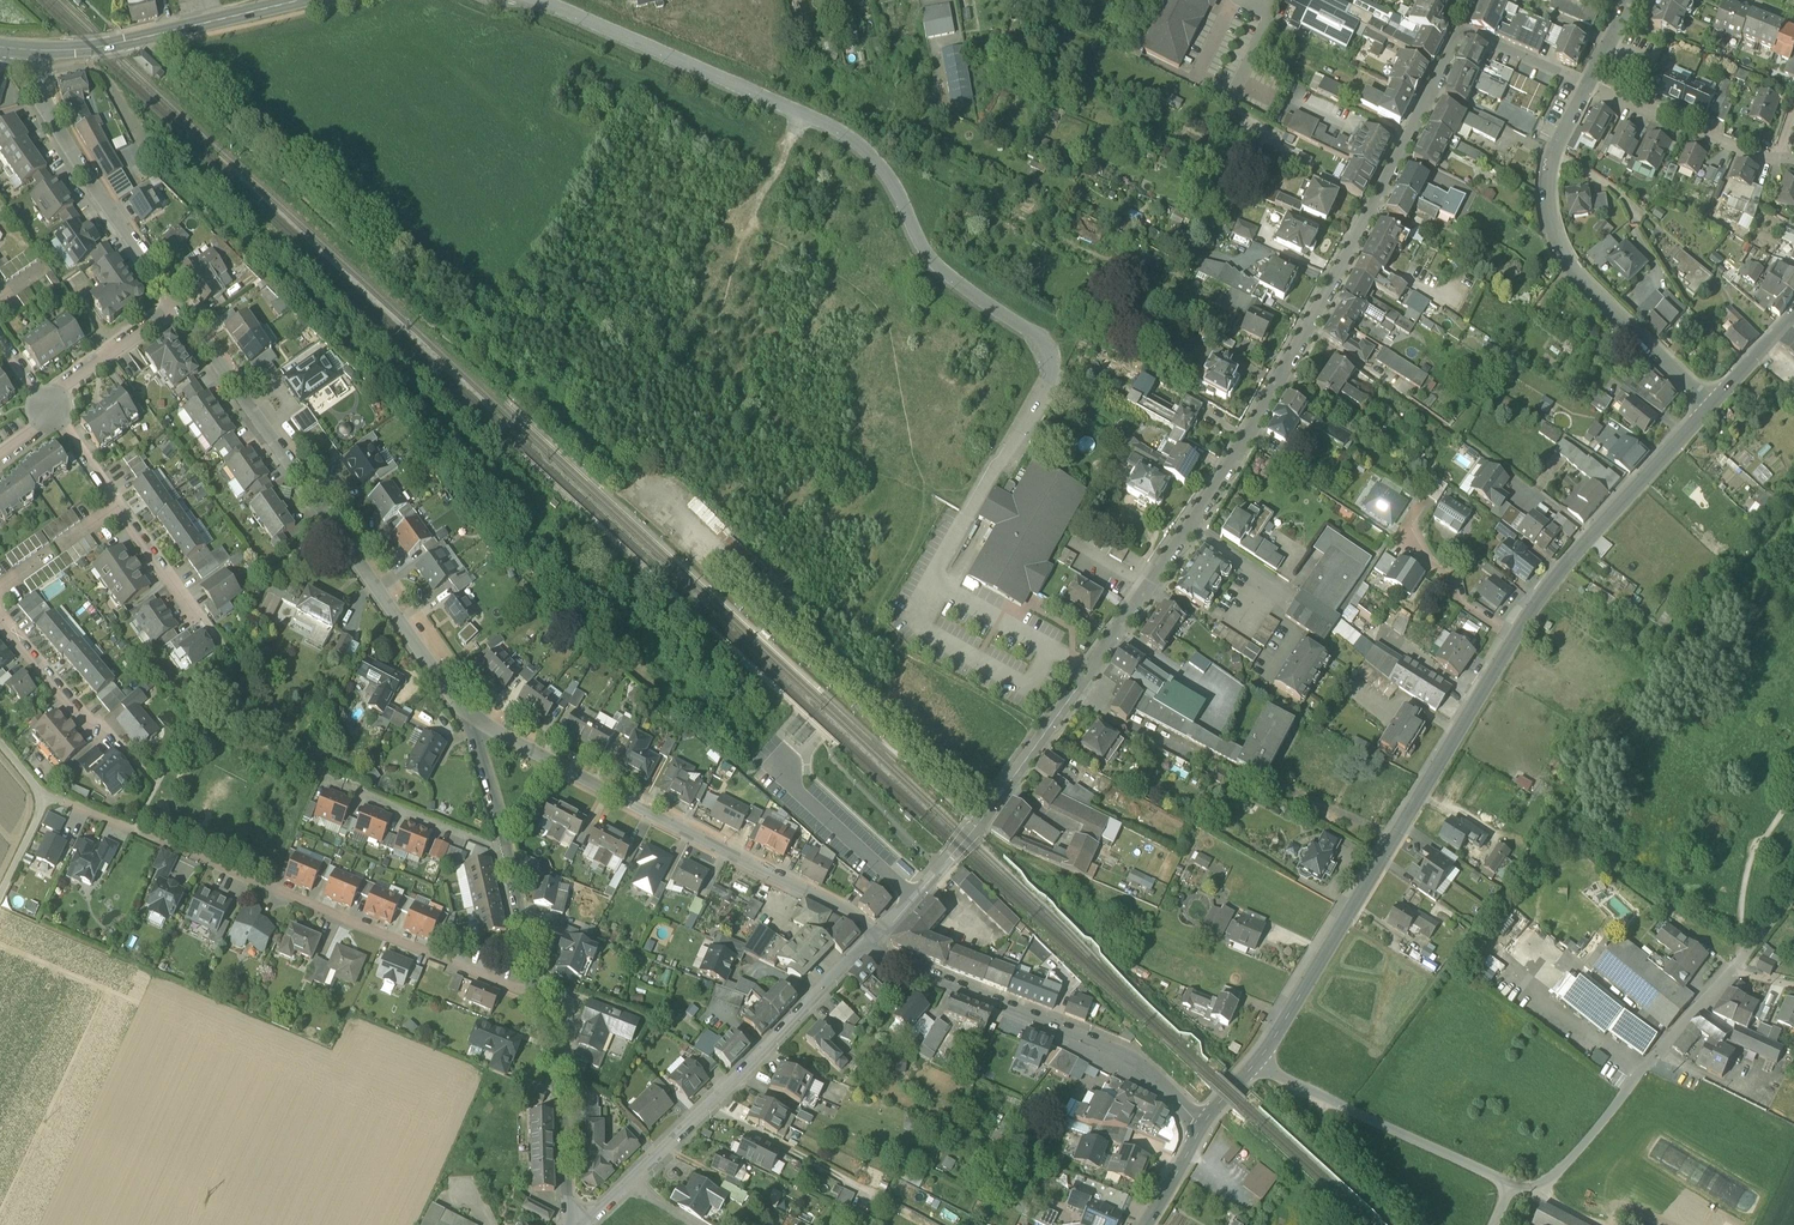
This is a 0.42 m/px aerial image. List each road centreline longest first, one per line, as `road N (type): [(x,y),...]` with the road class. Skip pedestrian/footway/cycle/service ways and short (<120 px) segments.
road 1 (residential): [(875,936),(992,808),(1192,525),(1307,330),(1462,29),(1588,83)]
road 2 (unclassified): [(531,0),(835,132),(881,172),(930,263),(1049,346),(1054,378),(969,515)]
road 3 (secondary): [(1252,1064),(1327,955),(1526,621),(1709,404)]
road 4 (residential): [(63,801),(540,998)]
road 5 (residential): [(180,307),(472,713)]
road 6 (residential): [(472,713),(832,902),(875,936)]
road 7 (residential): [(875,936),(584,1224)]
road 8 (residential): [(1709,404),(1578,278),(1551,230),(1547,187),(1556,154),(1588,83)]
road 9 (residential): [(1202,1127),(1159,1082),(1116,1053),(896,963),(875,936)]
road 10 (residential): [(1733,971),(1550,1181),(1512,1193)]
road 11 (residential): [(34,51),(66,144),(180,307)]
road 12 (unclassified): [(1252,1064),(1499,1179),(1512,1193)]
road 13 (secondary): [(300,0),(129,41),(34,51)]
road 14 (residential): [(48,406),(194,611)]
road 15 (residential): [(574,1224),(565,1110),(540,998)]
road 16 (residential): [(1588,83),(1742,154),(1793,161)]
road 17 (track): [(0,742),(47,798),(0,895)]
road 18 (residential): [(507,851),(346,786)]
road 19 (residential): [(180,307),(65,384),(48,406)]
road 20 (residential): [(0,610),(93,730)]
road 21 (residential): [(540,998),(507,851)]
road 22 (residential): [(507,851),(472,713)]
road 23 (secondary): [(1709,404),(1793,314)]

